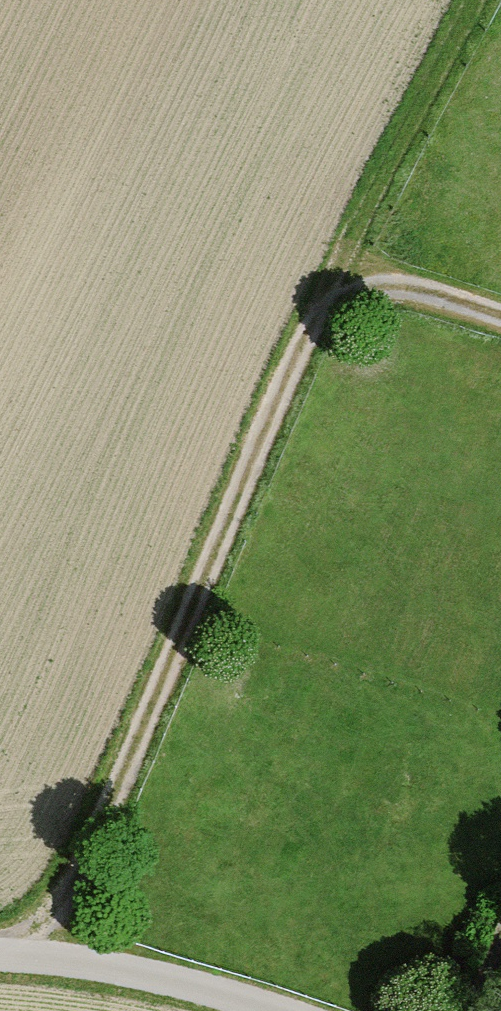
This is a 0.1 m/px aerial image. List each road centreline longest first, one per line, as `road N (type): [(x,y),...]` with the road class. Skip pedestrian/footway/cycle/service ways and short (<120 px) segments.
road 1 (track): [(50,960),(61,901),(323,304),(414,291),(500,318)]
road 2 (track): [(323,304),(475,0)]
road 3 (residential): [(0,956),(149,976),(272,1010)]

